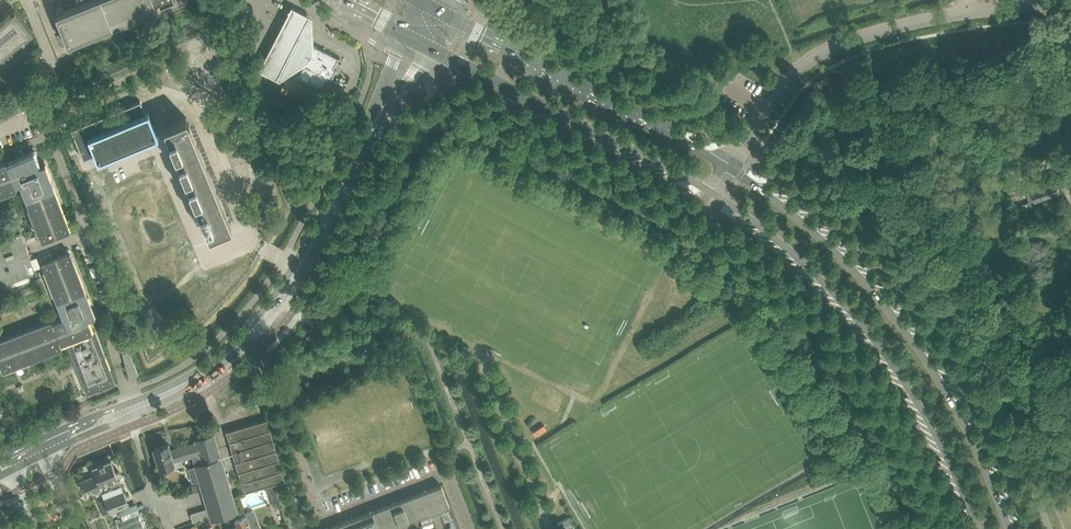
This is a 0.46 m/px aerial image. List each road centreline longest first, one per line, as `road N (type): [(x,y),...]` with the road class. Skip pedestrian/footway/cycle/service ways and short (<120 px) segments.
road 1 (tertiary): [(1012,528),(952,398),(889,306),(794,209),(726,167)]
road 2 (tertiary): [(711,191),(775,242),(878,350),(916,408),(972,528)]
road 3 (tertiary): [(128,410),(198,376),(244,333),(298,262),(371,127)]
road 4 (unclassified): [(1070,1),(951,16),(834,45),(803,64),(739,146)]
road 5 (tertiary): [(726,167),(626,106),(445,17)]
road 6 (tertiary): [(429,47),(711,191)]
road 7 (residential): [(295,528),(446,472),(468,528)]
road 8 (residential): [(128,410),(158,511),(195,501)]

